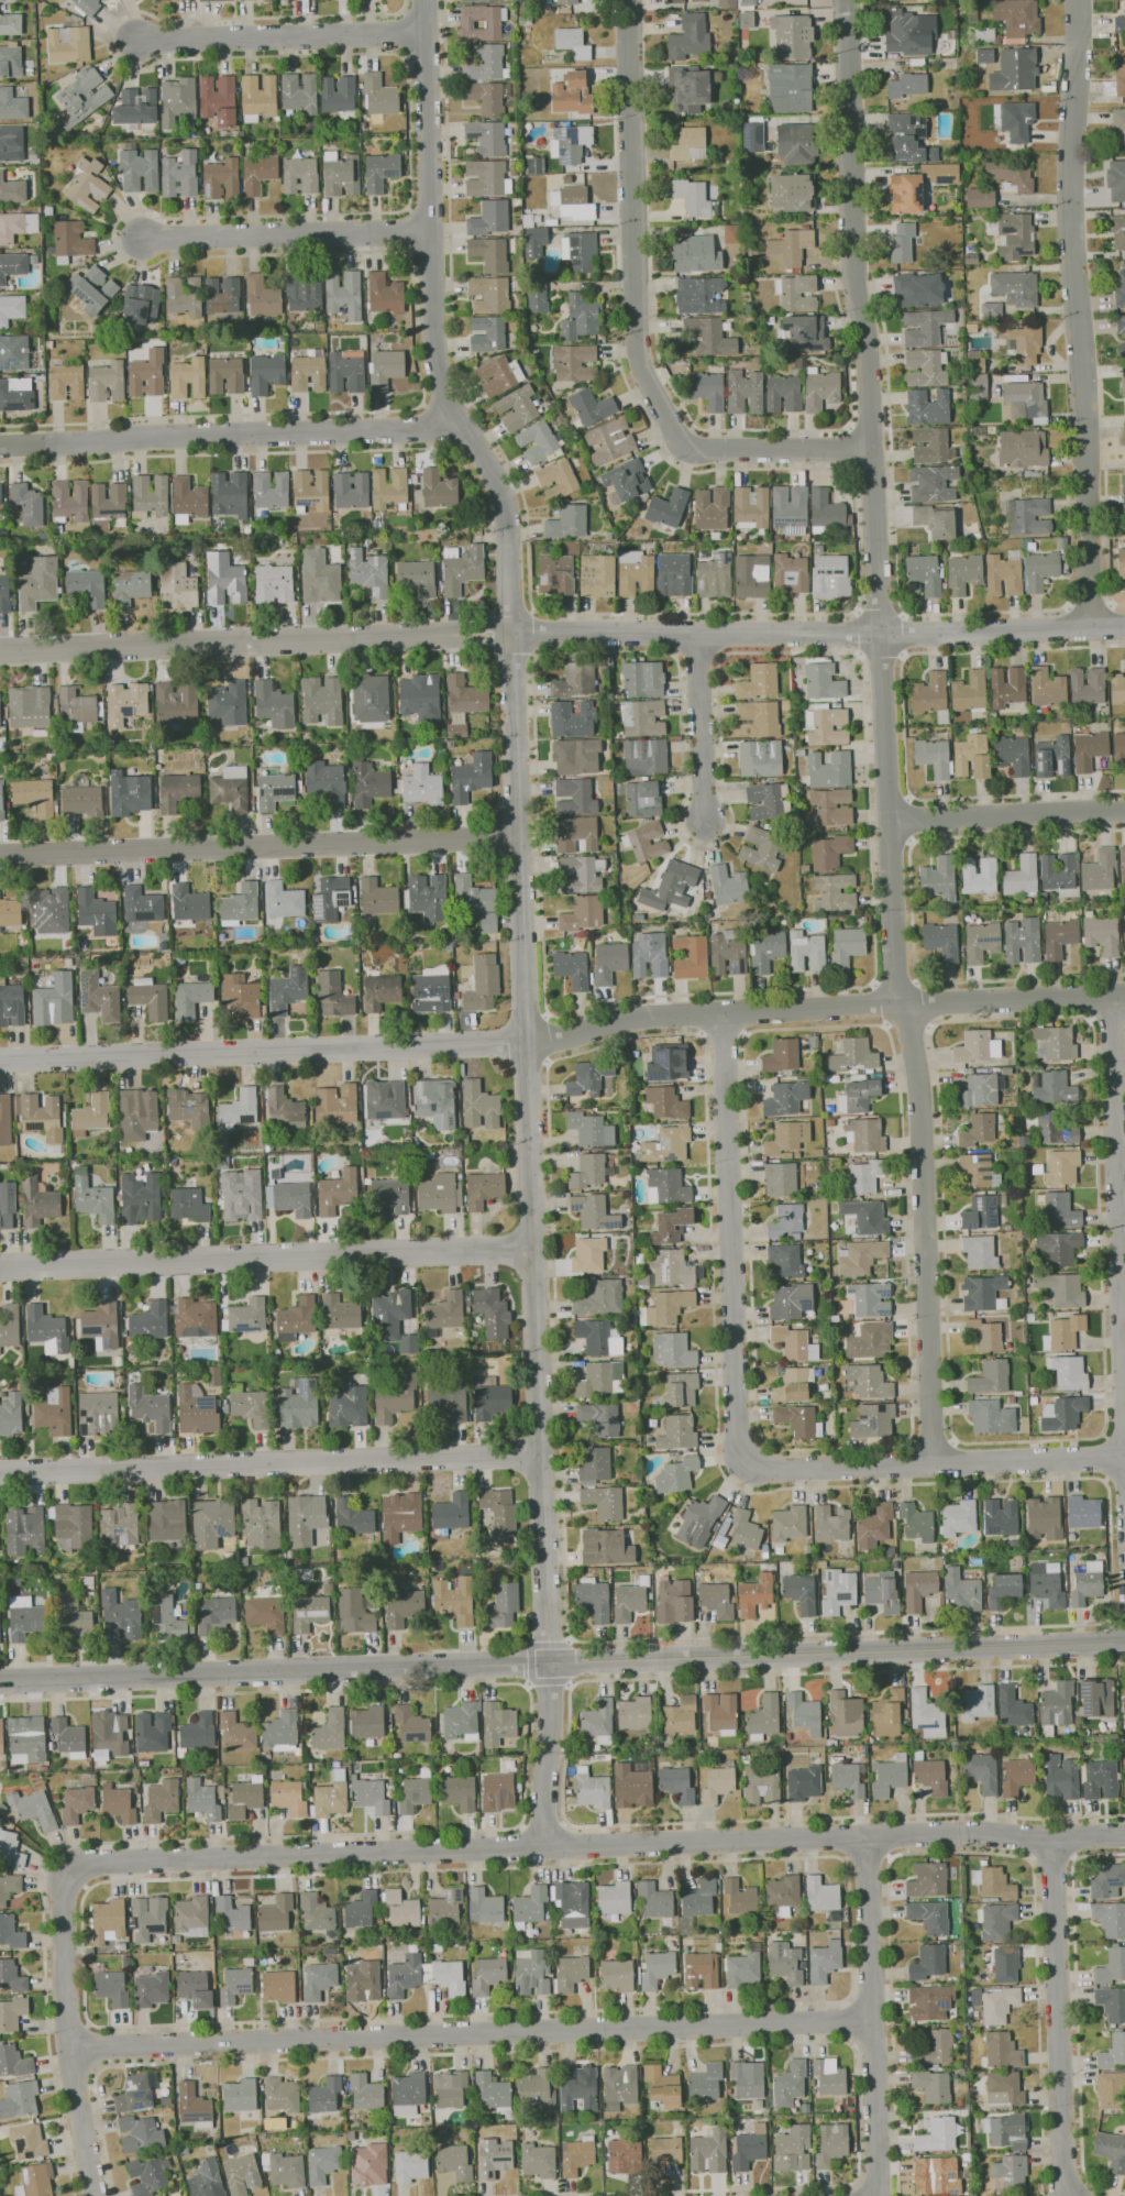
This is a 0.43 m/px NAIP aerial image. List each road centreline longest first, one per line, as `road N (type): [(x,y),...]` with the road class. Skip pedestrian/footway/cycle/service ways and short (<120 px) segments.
road 1 (residential): [(425,0),(433,336),(442,385),(497,481),(509,524),(551,1708),(545,1848)]
road 2 (residential): [(848,0),(854,262),(868,347),(896,986),(919,1089),(931,1462)]
road 3 (residential): [(1124,994),(663,1014),(525,1043),(0,1061)]
road 4 (tertiary): [(1124,1643),(0,1682)]
road 5 (residential): [(1124,1836),(868,1835),(98,1862),(67,1875)]
road 6 (residential): [(873,2022),(69,2049)]
road 7 (residential): [(626,0),(636,329),(648,381),(676,433),(693,447),(719,449),(872,449)]
road 8 (residential): [(1078,0),(1070,220),(1094,625)]
road 9 (residential): [(1124,623),(881,635),(511,632)]
road 10 (residential): [(542,1454),(0,1473)]
road 11 (residential): [(533,1245),(0,1266)]
road 12 (residential): [(519,836),(0,857)]
road 13 (residential): [(511,632),(0,651)]
road 14 (residential): [(462,424),(0,444)]
road 15 (residential): [(723,1011),(735,1443),(746,1462)]
road 16 (residential): [(1111,995),(1124,1403)]
road 17 (residential): [(1124,1459),(769,1472),(746,1462)]
road 18 (residential): [(868,1835),(877,2195)]
road 19 (residential): [(1054,1838),(1068,2195)]
road 20 (residential): [(67,1875),(60,1888),(69,2049),(91,2195)]
road 21 (residential): [(427,35),(144,42)]
road 22 (residential): [(431,231),(152,238)]
road 23 (residential): [(1124,810),(890,821)]
road 24 (residential): [(698,634),(706,824)]

